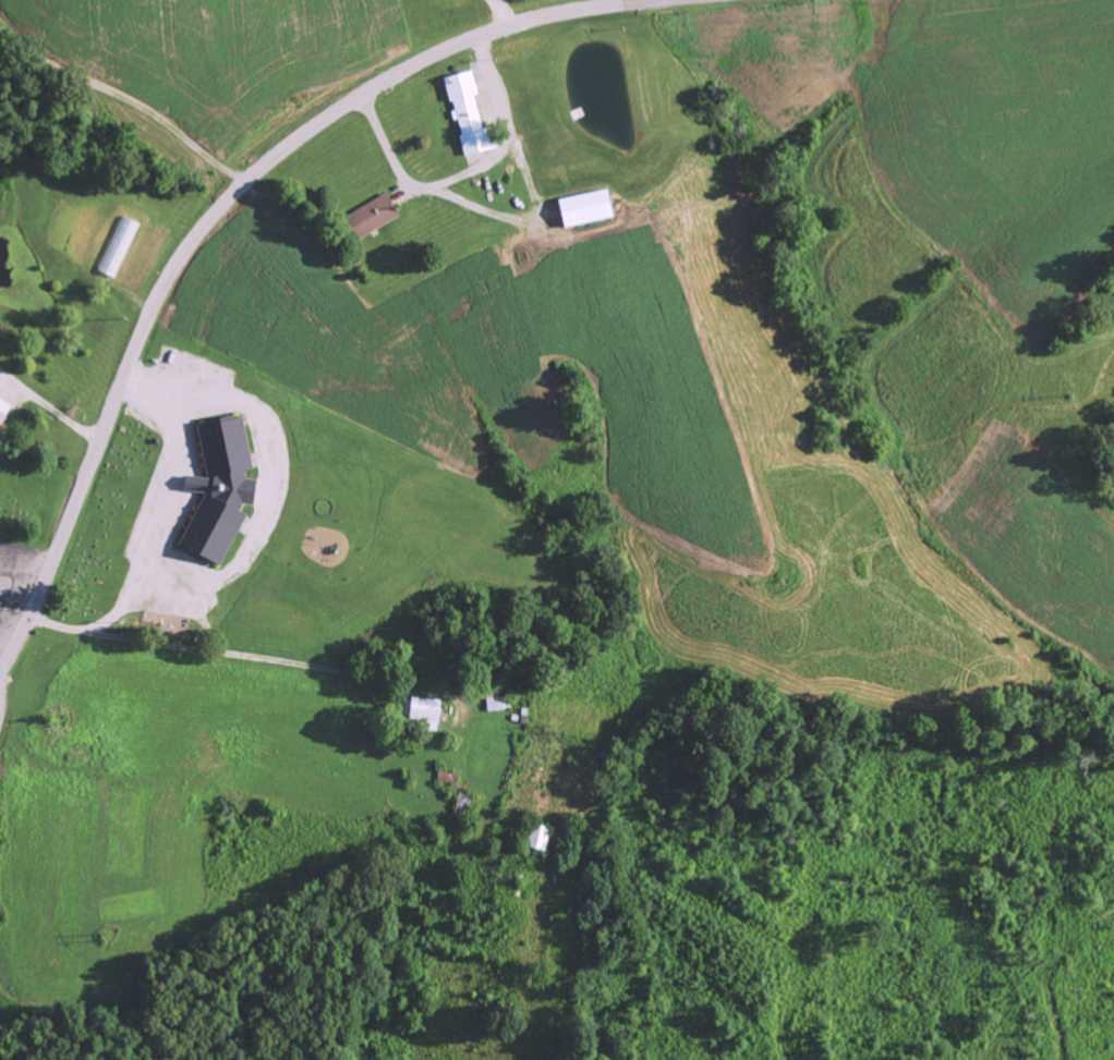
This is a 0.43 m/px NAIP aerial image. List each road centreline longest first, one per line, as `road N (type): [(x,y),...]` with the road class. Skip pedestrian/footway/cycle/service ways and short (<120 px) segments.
road 1 (secondary): [(0,669),(53,562),(157,302),(232,195),(332,113),(438,52),(516,23),(635,0)]

